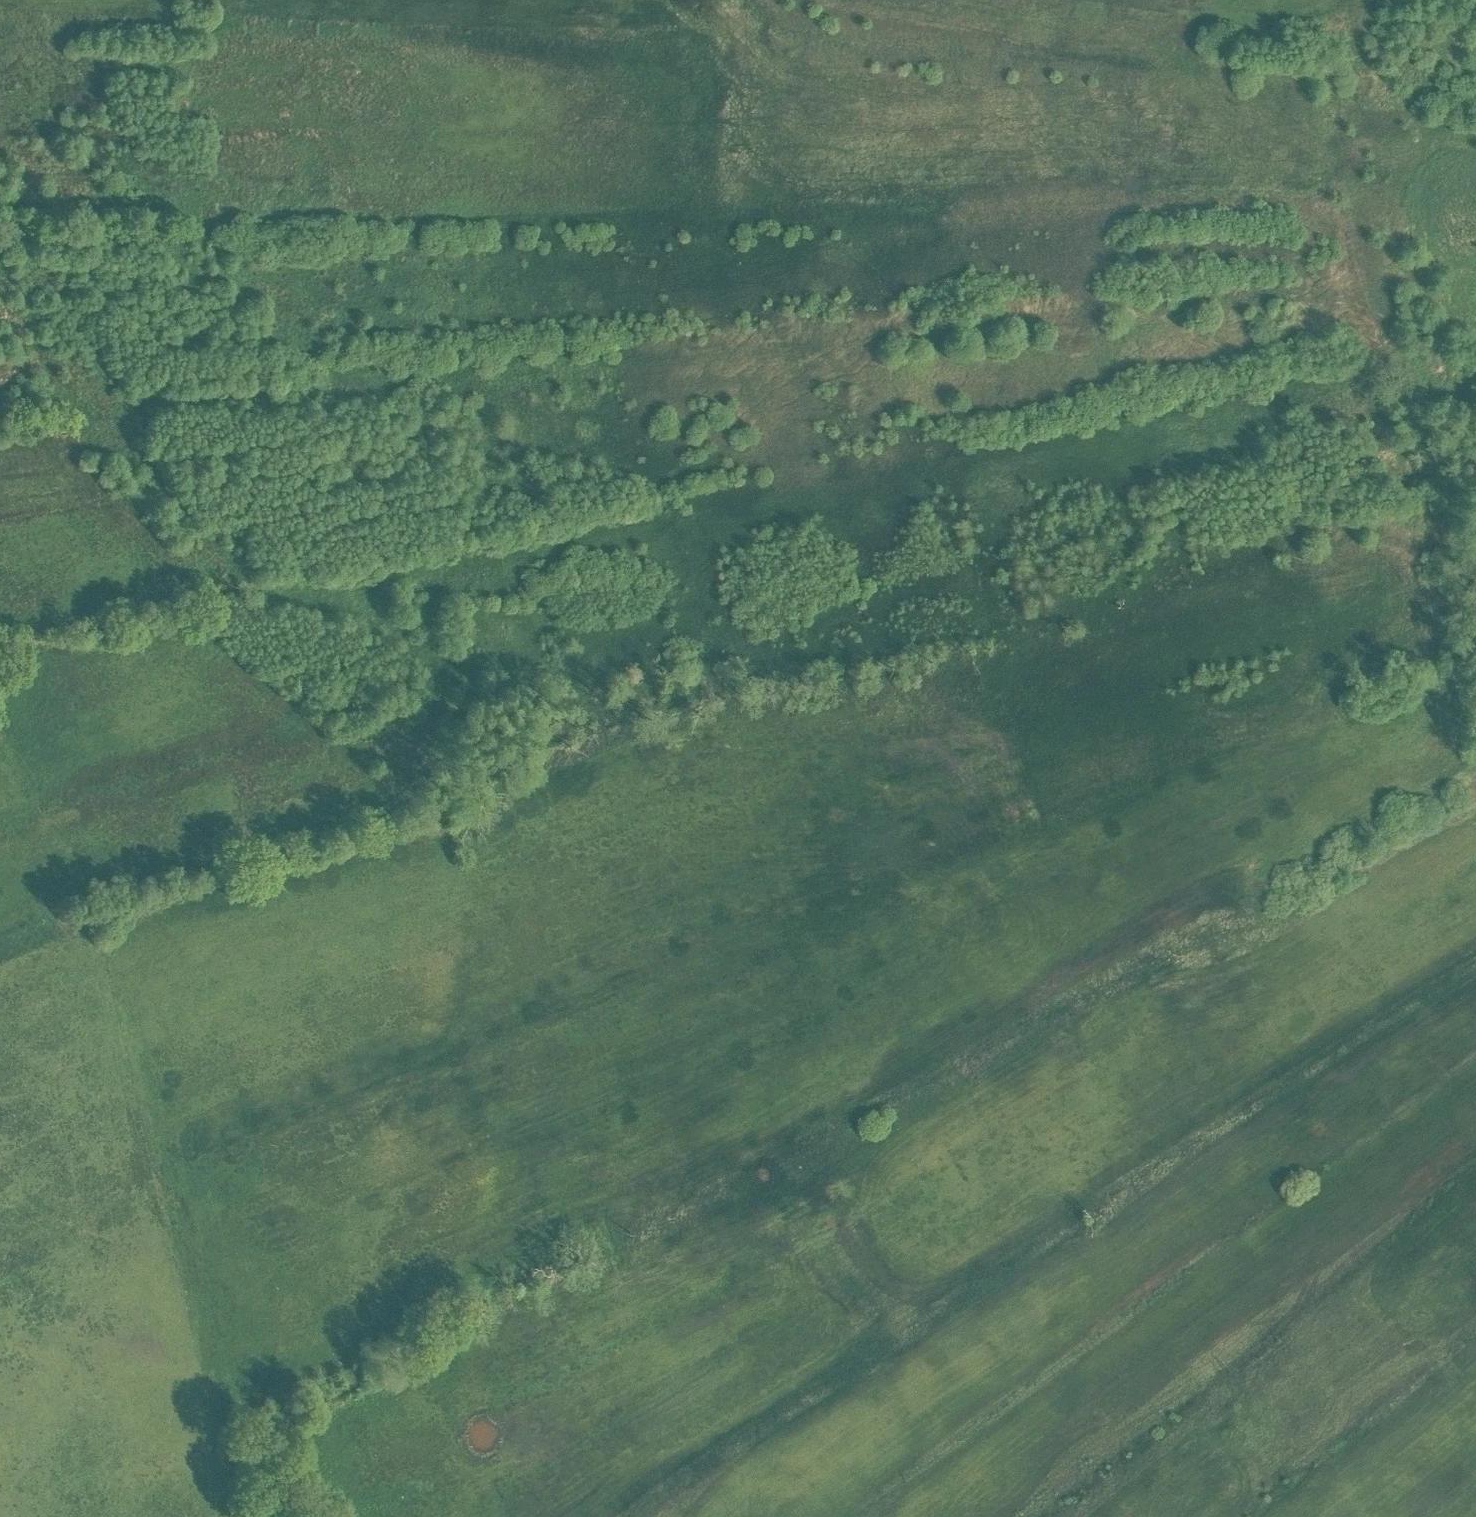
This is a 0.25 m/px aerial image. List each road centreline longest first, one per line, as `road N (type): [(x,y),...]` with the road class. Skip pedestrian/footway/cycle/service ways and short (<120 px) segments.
road 1 (track): [(122,976),(241,1422),(293,1516)]

